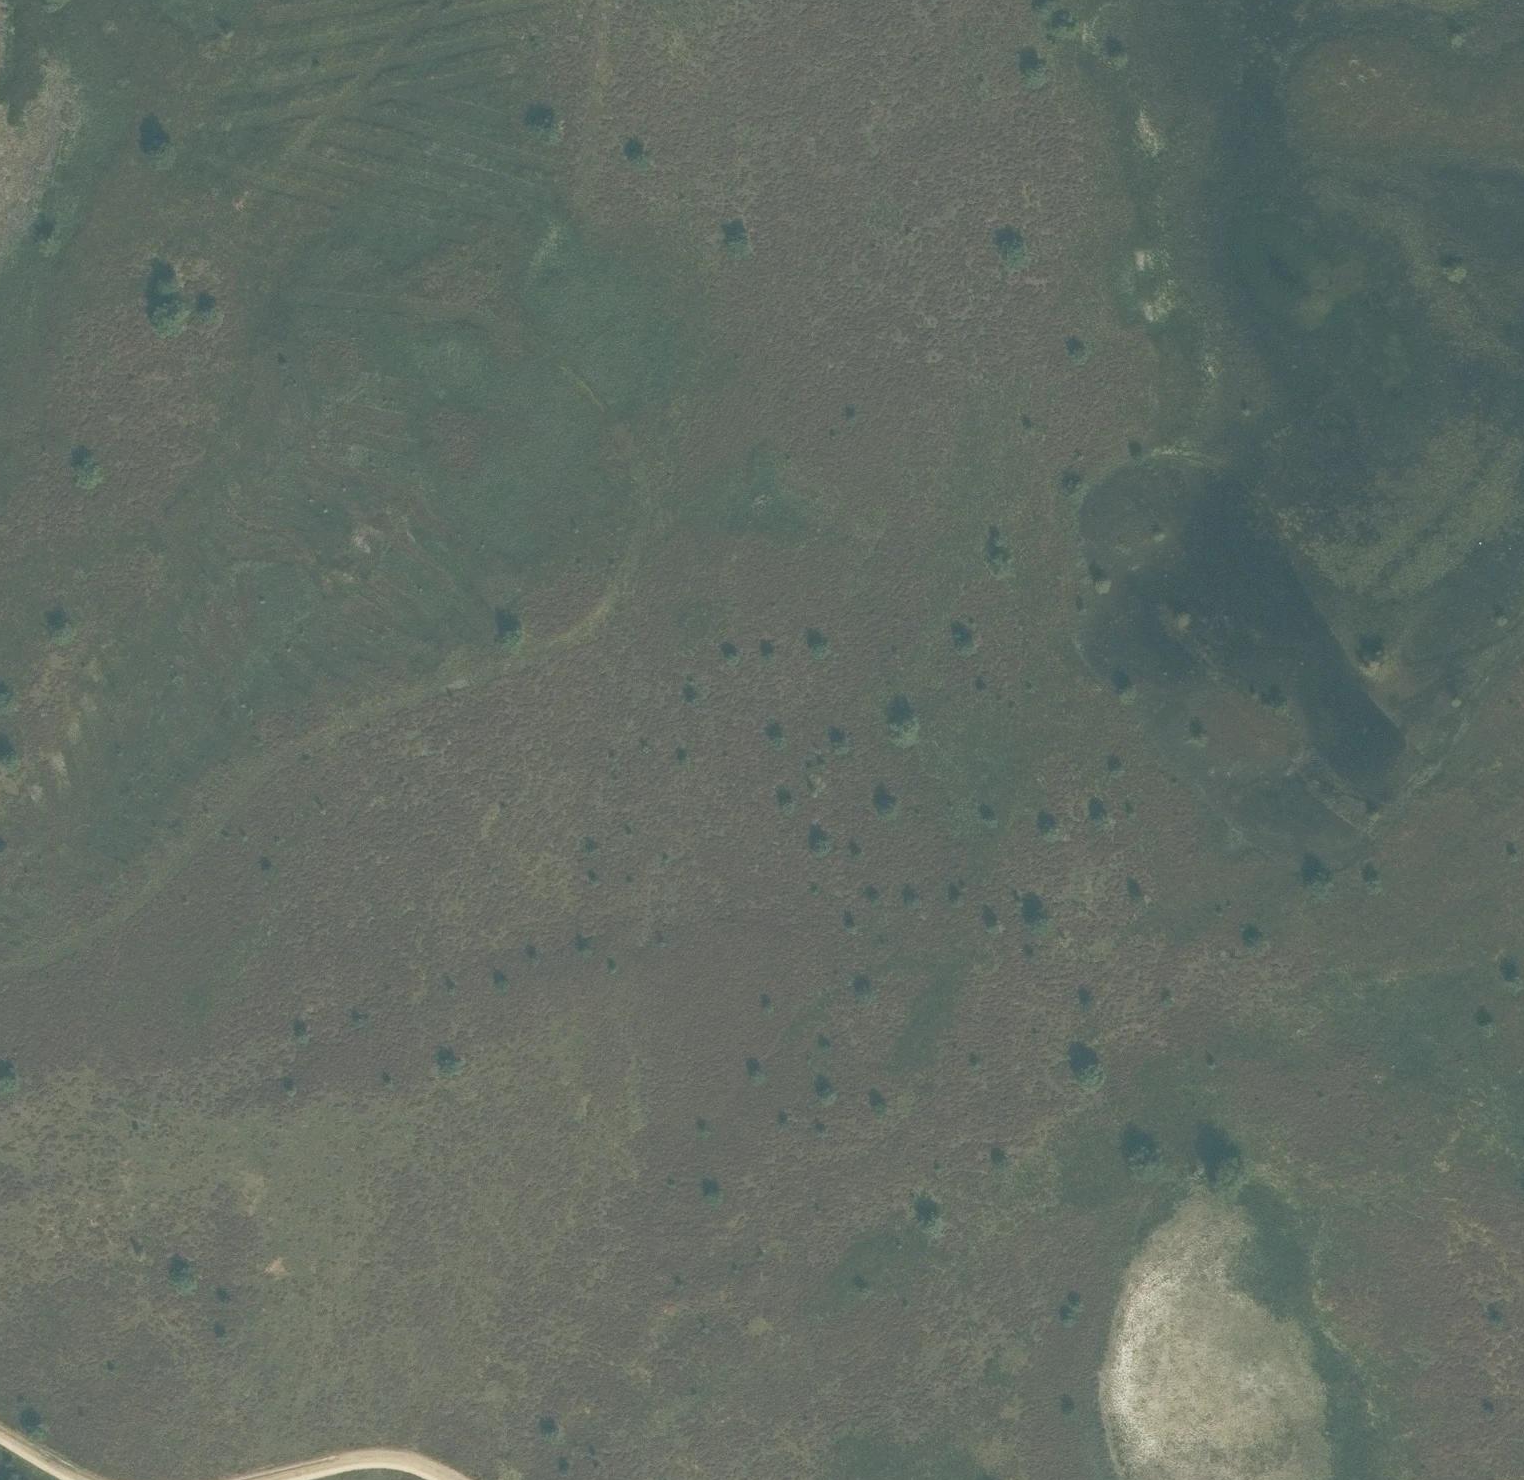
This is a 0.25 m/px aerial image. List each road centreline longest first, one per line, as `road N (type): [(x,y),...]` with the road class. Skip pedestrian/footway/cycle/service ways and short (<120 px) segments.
road 1 (track): [(265,1479),(369,1456),(407,1460),(452,1479)]

